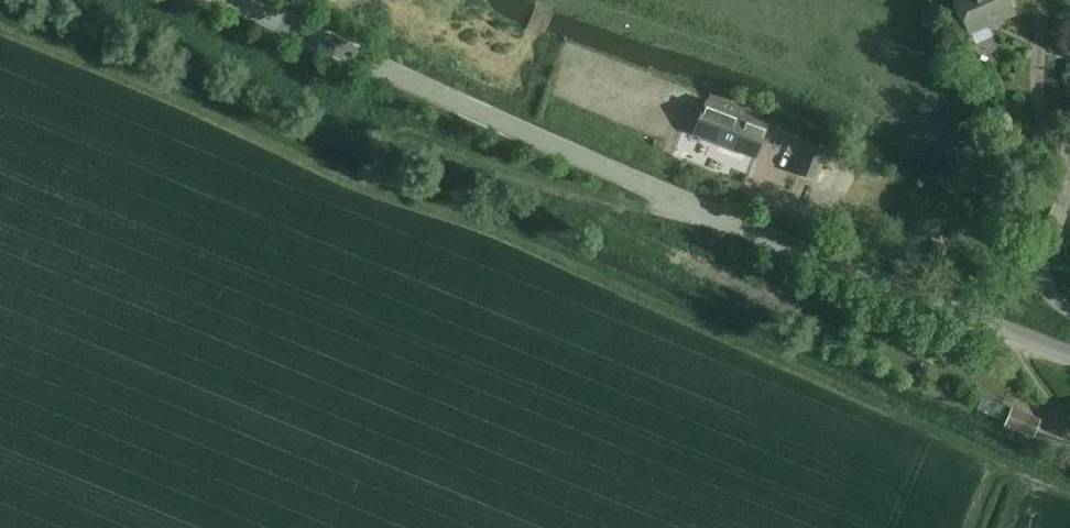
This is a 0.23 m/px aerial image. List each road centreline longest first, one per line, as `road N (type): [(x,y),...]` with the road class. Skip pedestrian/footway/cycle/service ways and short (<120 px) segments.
road 1 (tertiary): [(235,0),(632,181),(1069,355)]
road 2 (track): [(85,0),(445,154),(597,202),(717,217)]

